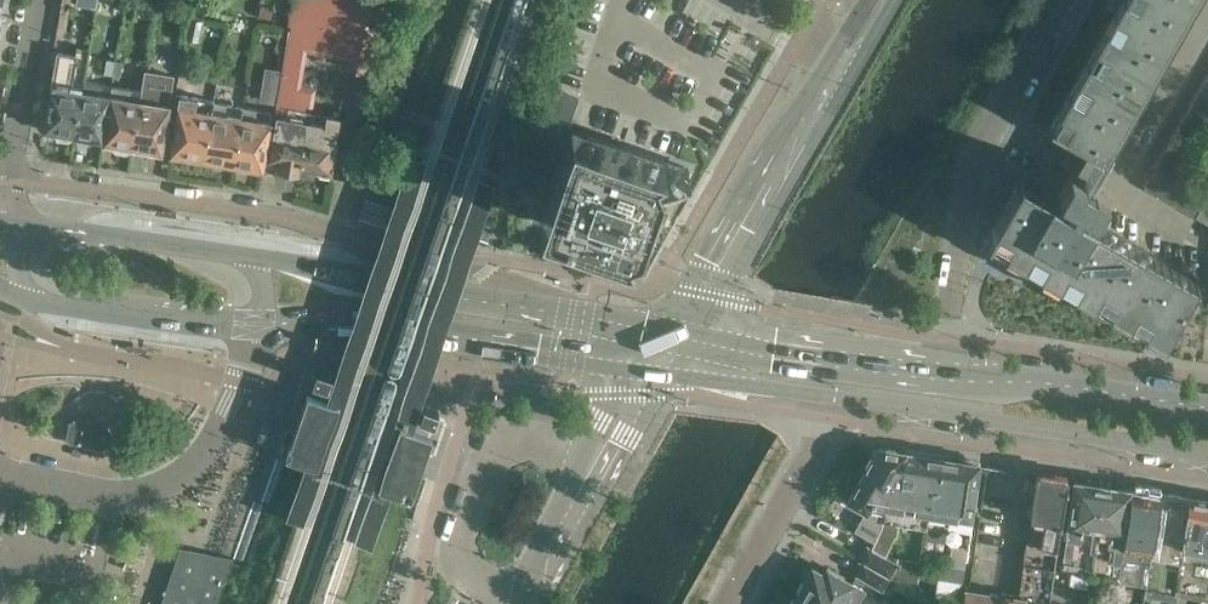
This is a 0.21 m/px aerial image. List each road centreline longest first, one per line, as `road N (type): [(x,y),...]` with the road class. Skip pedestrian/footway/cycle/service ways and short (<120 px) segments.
road 1 (residential): [(549,314),(463,261),(271,216),(10,182)]
road 2 (primary): [(257,327),(372,317),(655,367)]
road 3 (residential): [(941,371),(972,171),(1062,0)]
road 4 (secondary): [(674,335),(870,18)]
road 5 (primary): [(847,398),(1207,459)]
road 6 (unclassified): [(0,475),(109,495),(161,483),(200,456),(221,425),(257,327)]
road 7 (primary): [(549,314),(359,281),(240,251)]
road 8 (primary): [(941,371),(674,335)]
road 9 (primary): [(1207,408),(941,371)]
road 10 (tertiary): [(531,603),(598,457),(655,367)]
road 11 (residential): [(731,603),(847,398)]
road 12 (primary): [(240,251),(16,225)]
road 13 (primary): [(41,303),(257,327)]
road 14 (primary): [(655,367),(847,398)]
road 15 (residential): [(10,182),(41,0)]
road 16 (primary): [(674,335),(549,314)]

